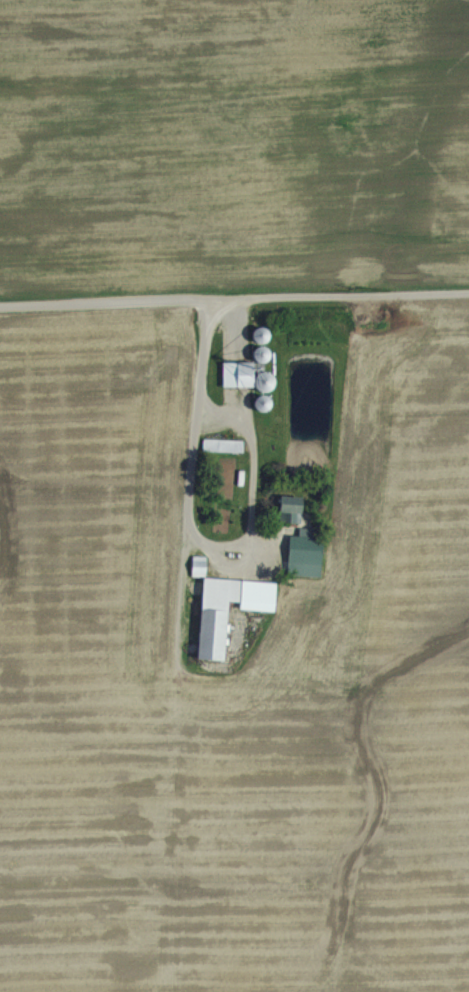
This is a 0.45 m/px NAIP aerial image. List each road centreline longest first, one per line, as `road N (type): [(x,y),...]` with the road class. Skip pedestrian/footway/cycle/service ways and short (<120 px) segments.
road 1 (residential): [(468,292),(0,304)]

